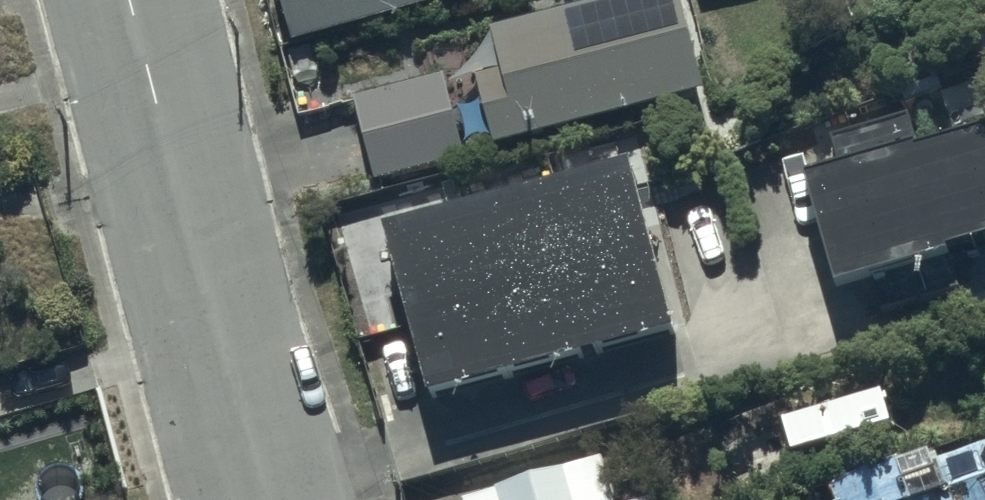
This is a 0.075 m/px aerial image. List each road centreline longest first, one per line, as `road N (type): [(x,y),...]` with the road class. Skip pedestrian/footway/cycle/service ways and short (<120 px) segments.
road 1 (residential): [(133,0),(264,499)]

